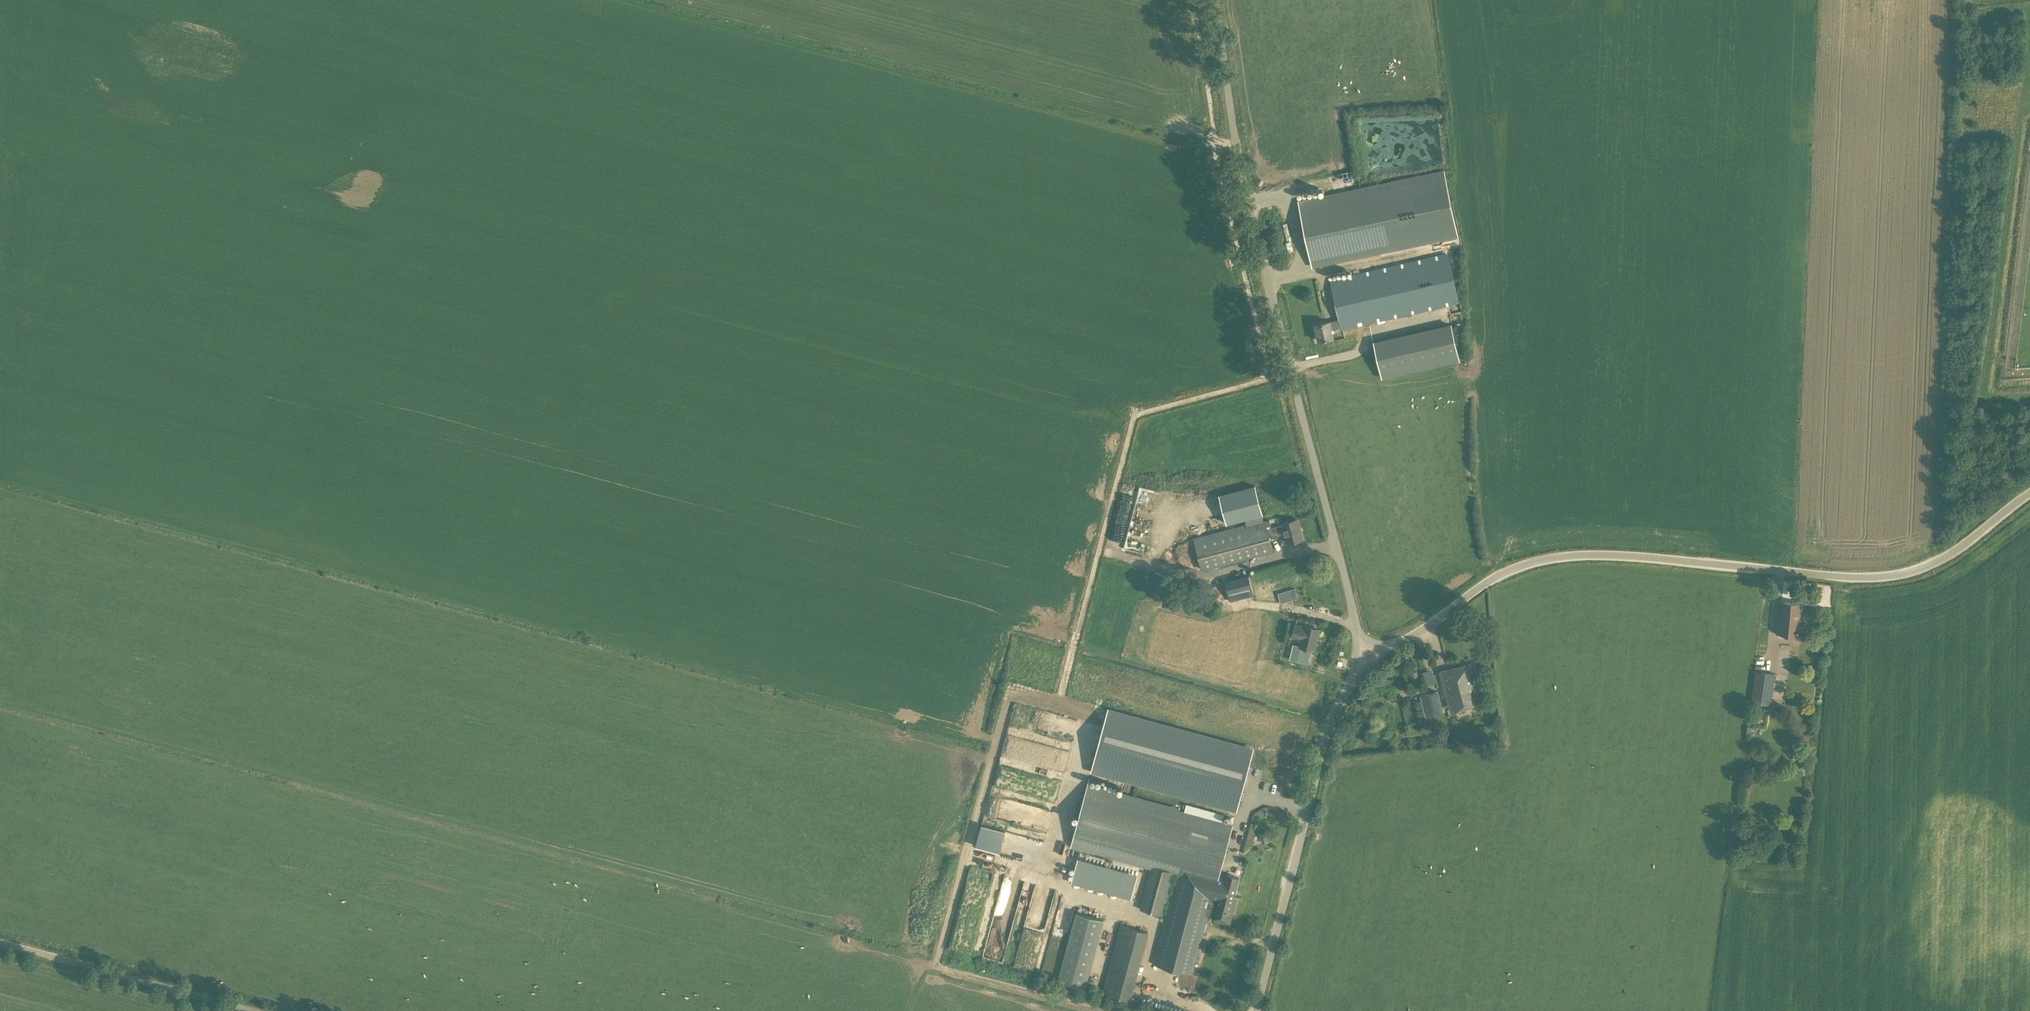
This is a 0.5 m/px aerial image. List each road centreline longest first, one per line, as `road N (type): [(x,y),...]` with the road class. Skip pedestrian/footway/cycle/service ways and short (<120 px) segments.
road 1 (track): [(1061,694),(1135,414),(1269,373),(1214,147),(1199,17)]
road 2 (unclassified): [(1368,655),(1529,559),(1594,552),(1897,574),(1946,556),(2029,493)]
road 3 (unclassified): [(1368,655),(1241,164),(1217,0)]
road 4 (unclassified): [(1256,1010),(1336,703),(1368,655)]
road 5 (unclassified): [(266,1010),(0,940)]

